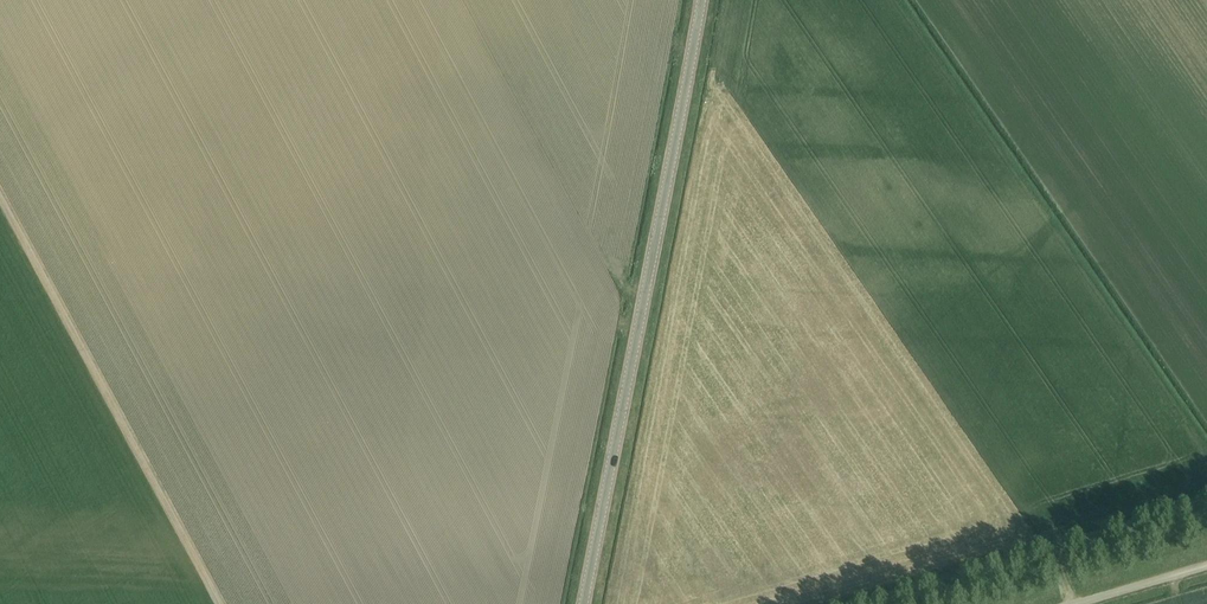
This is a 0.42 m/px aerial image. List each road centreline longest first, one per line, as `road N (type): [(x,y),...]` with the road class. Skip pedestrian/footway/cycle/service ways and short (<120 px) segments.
road 1 (tertiary): [(584,603),(697,0)]
road 2 (track): [(0,197),(219,603)]
road 3 (unclassified): [(1076,603),(1206,566)]

